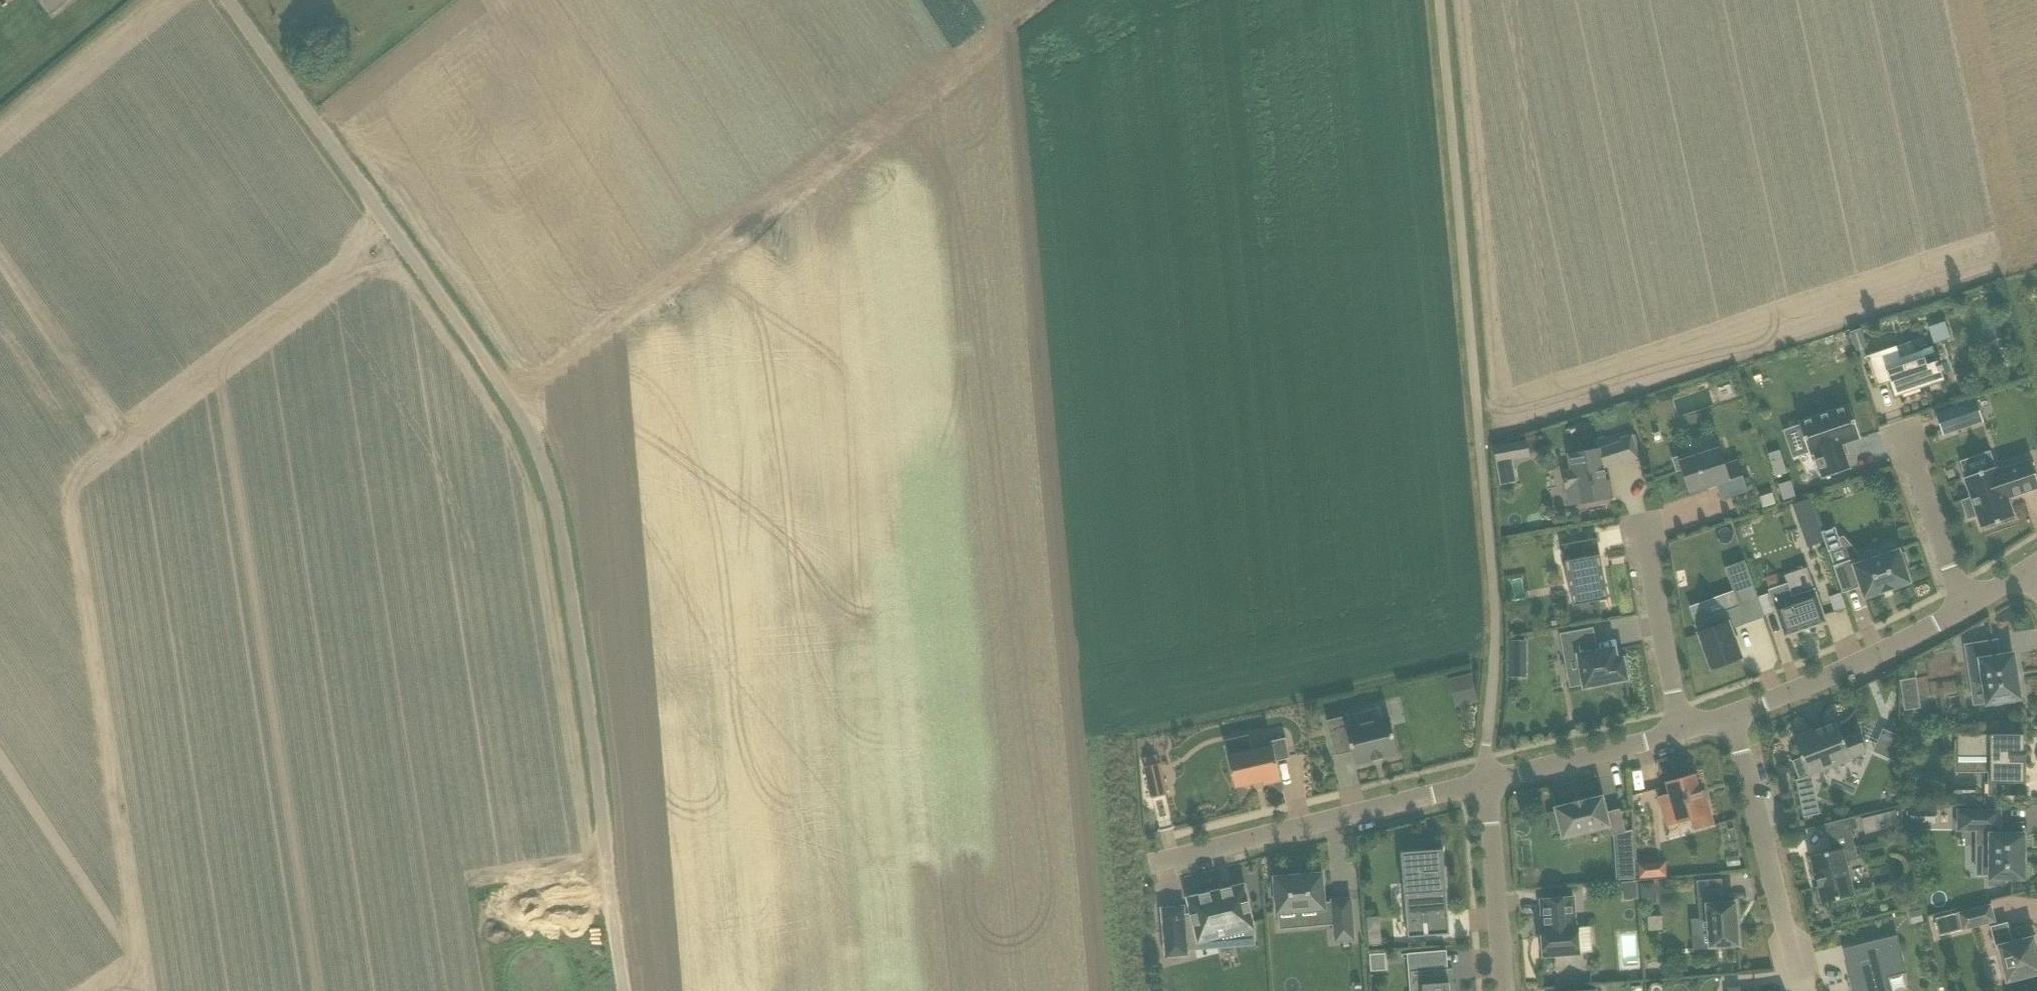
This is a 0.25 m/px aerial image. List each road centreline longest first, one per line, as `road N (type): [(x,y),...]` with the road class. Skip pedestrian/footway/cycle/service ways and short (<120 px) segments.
road 1 (track): [(237,0),(432,279),(533,437),(559,499),(627,990)]
road 2 (track): [(1438,0),(1482,447)]
road 3 (residential): [(1486,784),(1156,865)]
road 4 (residential): [(1968,607),(1852,674),(1735,717)]
road 5 (residential): [(1791,962),(1735,717)]
road 6 (residential): [(1639,512),(1681,732)]
road 7 (residential): [(1507,990),(1486,784)]
road 8 (residential): [(1681,732),(1486,784)]
road 9 (residential): [(1968,607),(1896,422)]

